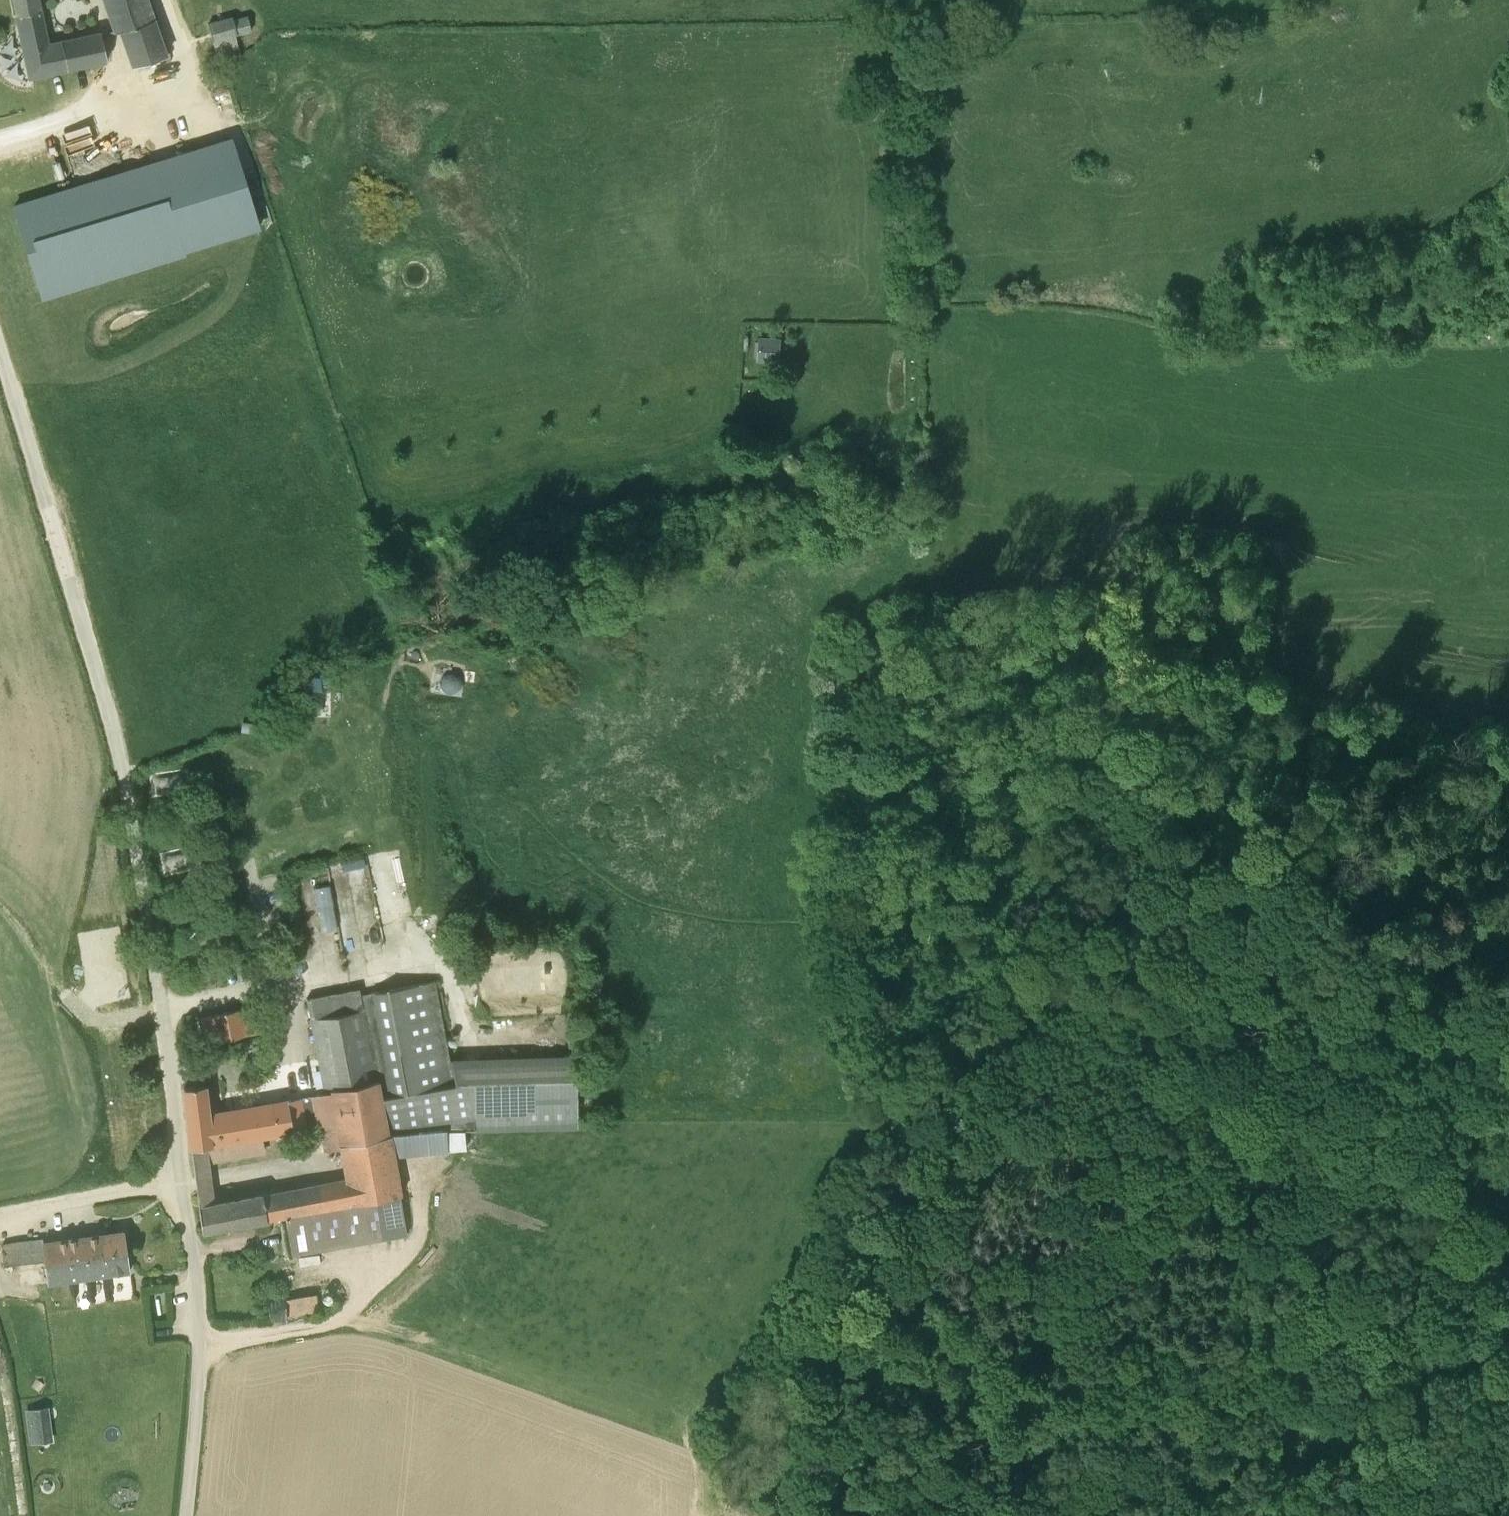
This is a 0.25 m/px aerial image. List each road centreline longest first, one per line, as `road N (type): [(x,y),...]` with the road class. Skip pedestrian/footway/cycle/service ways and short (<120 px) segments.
road 1 (unclassified): [(187,1515),(199,1308),(126,779),(0,350)]
road 2 (track): [(0,1215),(181,1180)]

